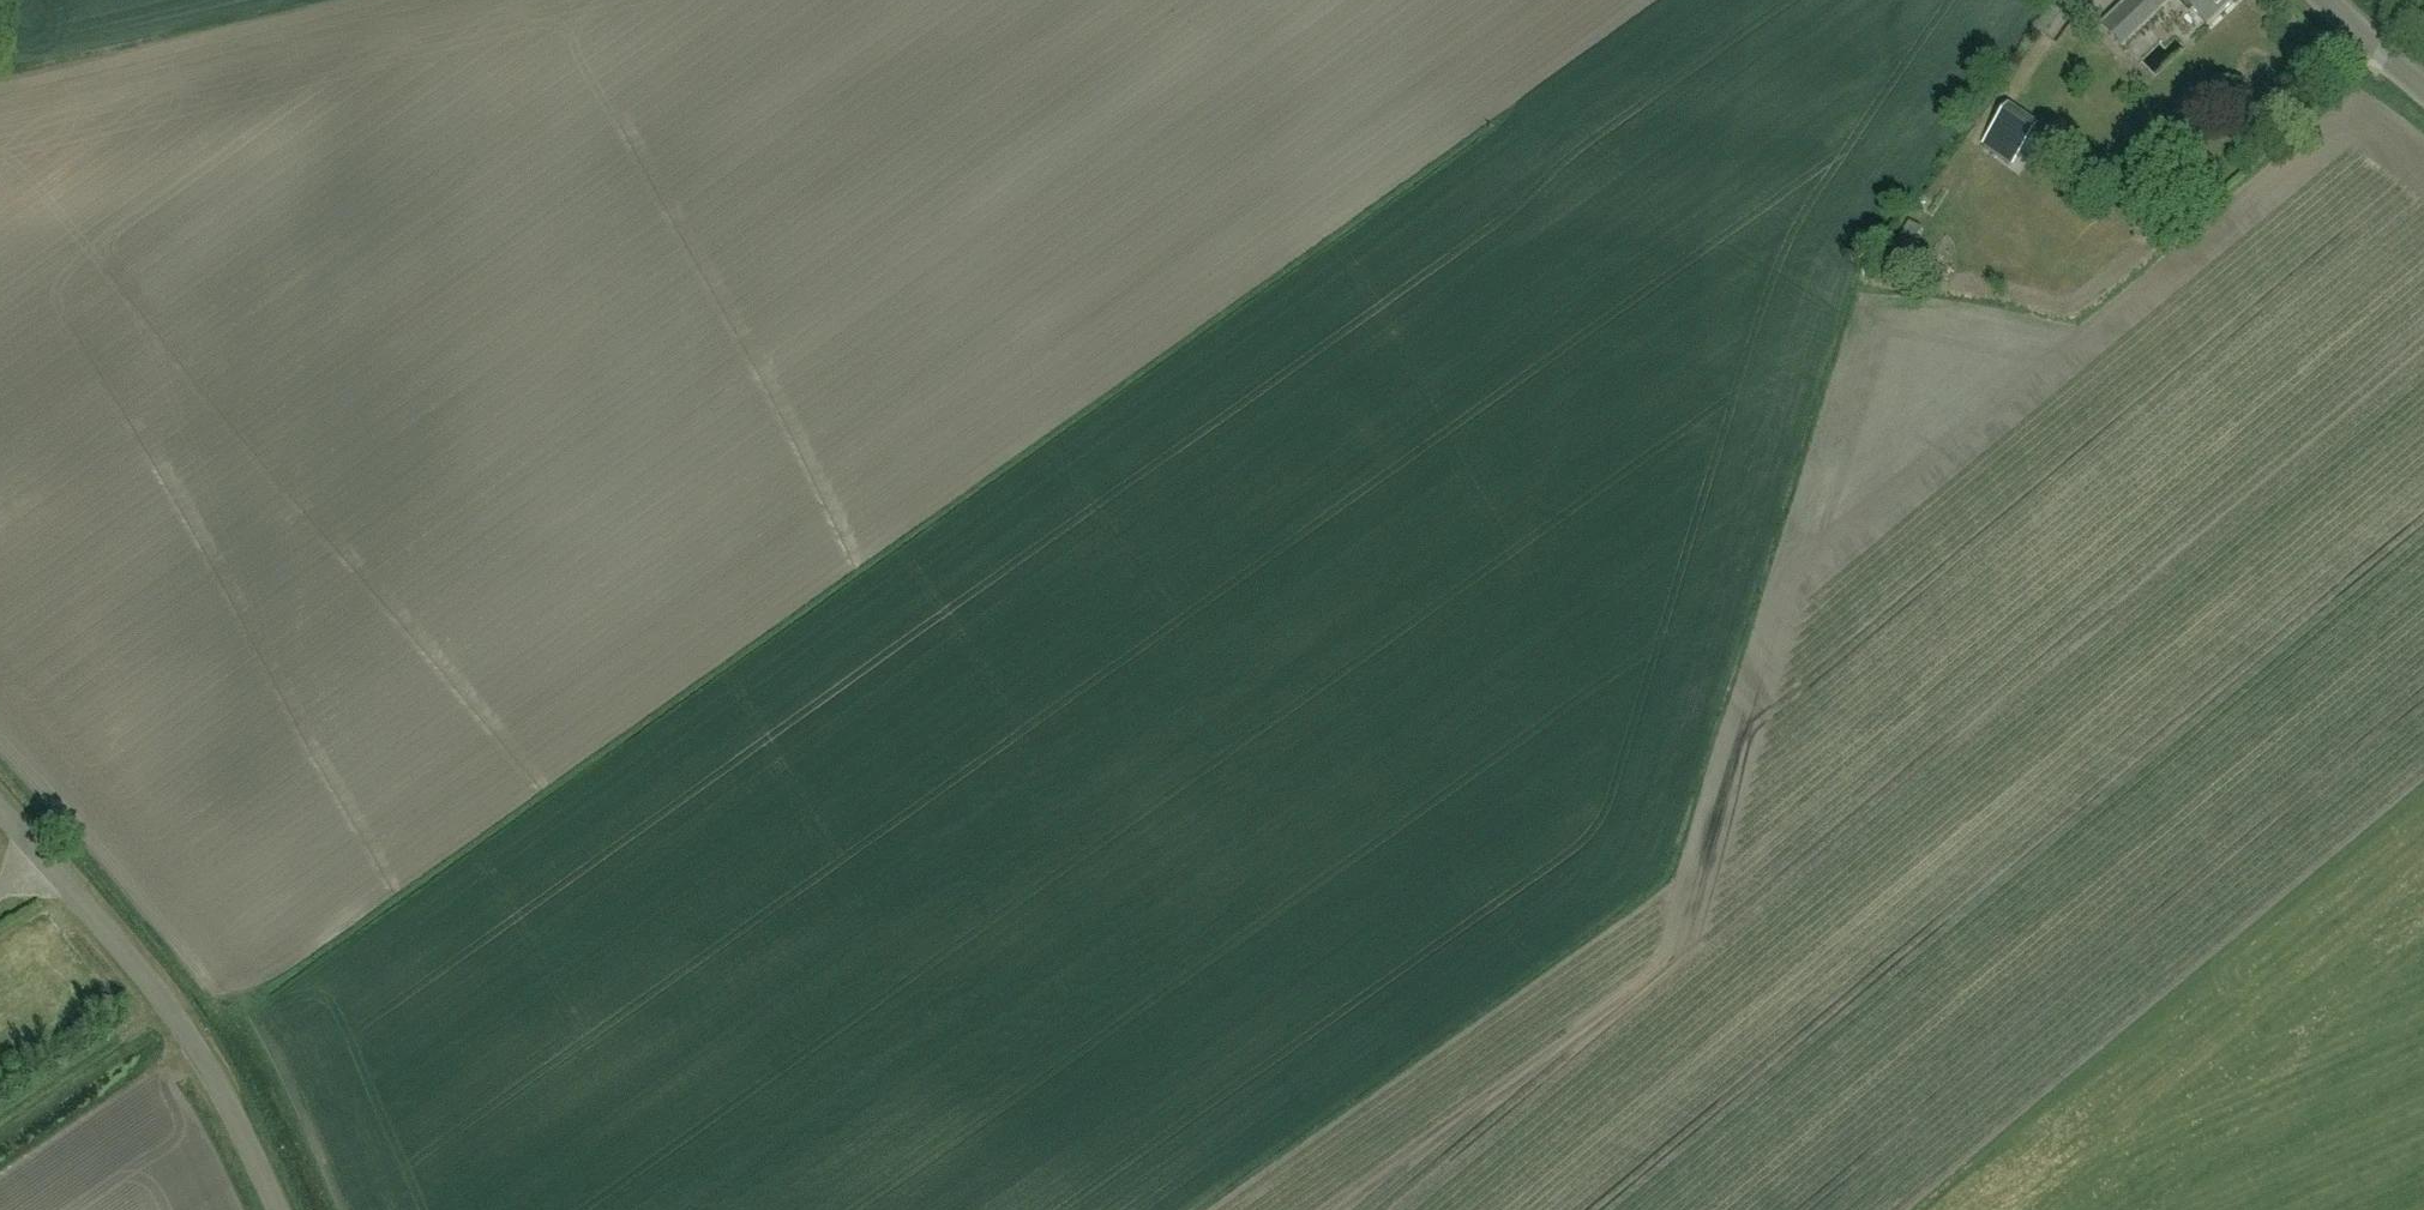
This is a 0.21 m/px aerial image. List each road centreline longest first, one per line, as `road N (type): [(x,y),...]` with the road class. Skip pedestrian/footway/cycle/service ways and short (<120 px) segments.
road 1 (unclassified): [(283,1209),(189,1020),(0,802)]
road 2 (tertiary): [(2423,86),(2331,0)]

